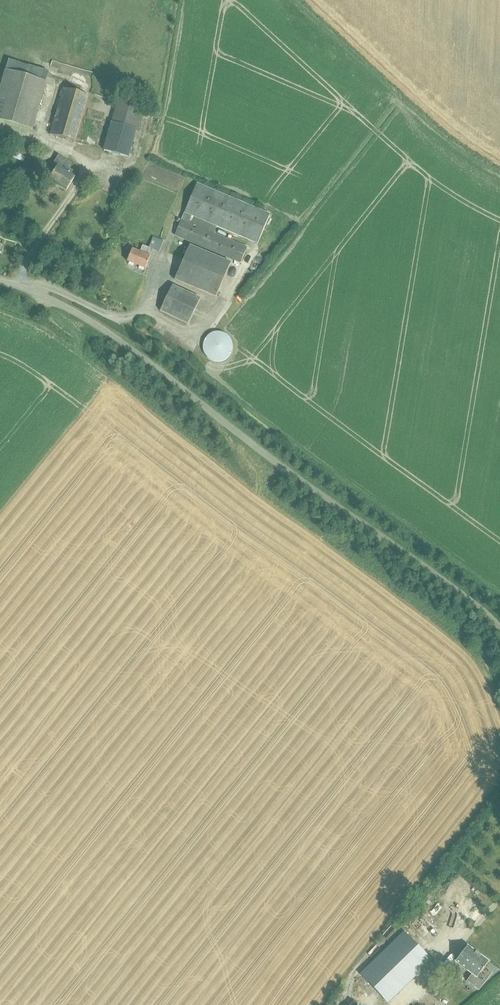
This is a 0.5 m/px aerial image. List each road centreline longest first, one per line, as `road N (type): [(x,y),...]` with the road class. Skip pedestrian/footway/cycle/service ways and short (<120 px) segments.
road 1 (unclassified): [(0,281),(25,287),(117,340),(499,630)]

